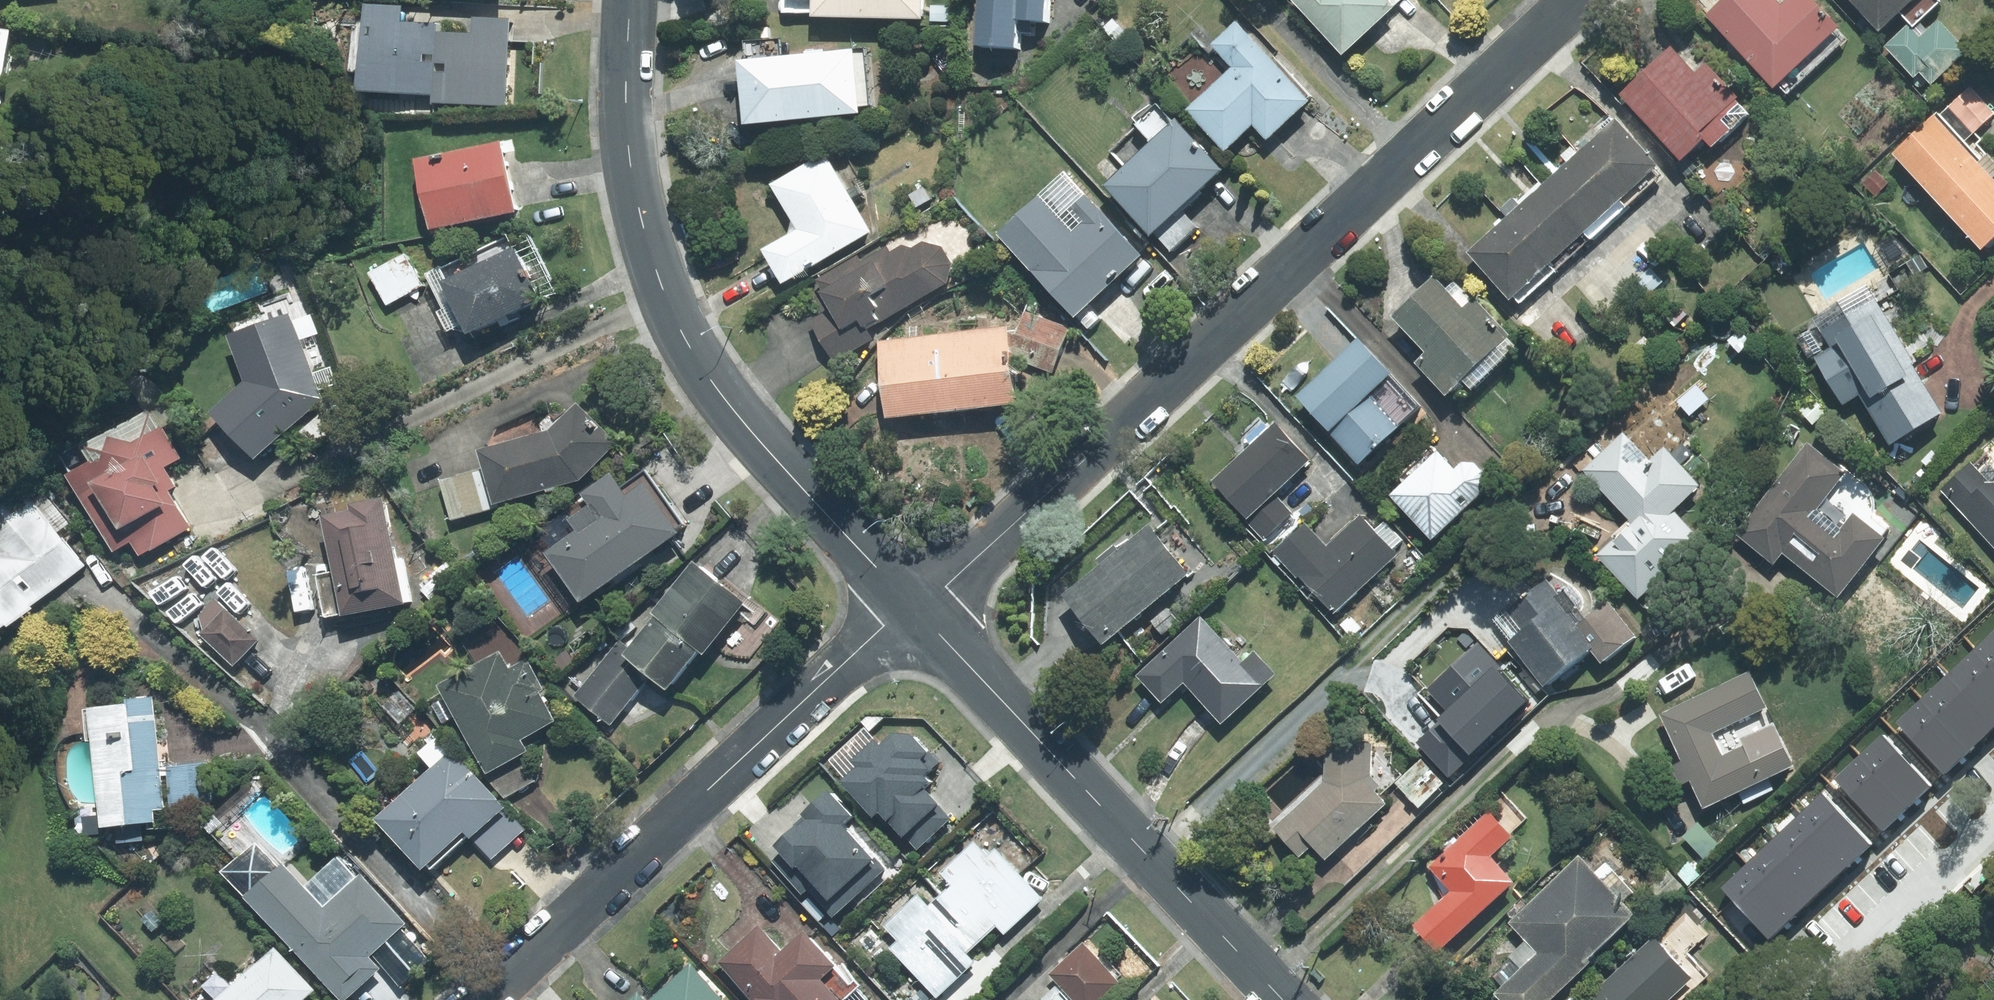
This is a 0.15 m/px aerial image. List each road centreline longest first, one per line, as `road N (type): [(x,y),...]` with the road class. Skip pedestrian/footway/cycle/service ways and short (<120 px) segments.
road 1 (residential): [(915,608),(1576,0)]
road 2 (tertiary): [(630,0),(631,169),(680,329),(751,430),(915,608)]
road 3 (residential): [(483,999),(884,626),(915,608)]
road 4 (tertiary): [(915,608),(1283,999)]

